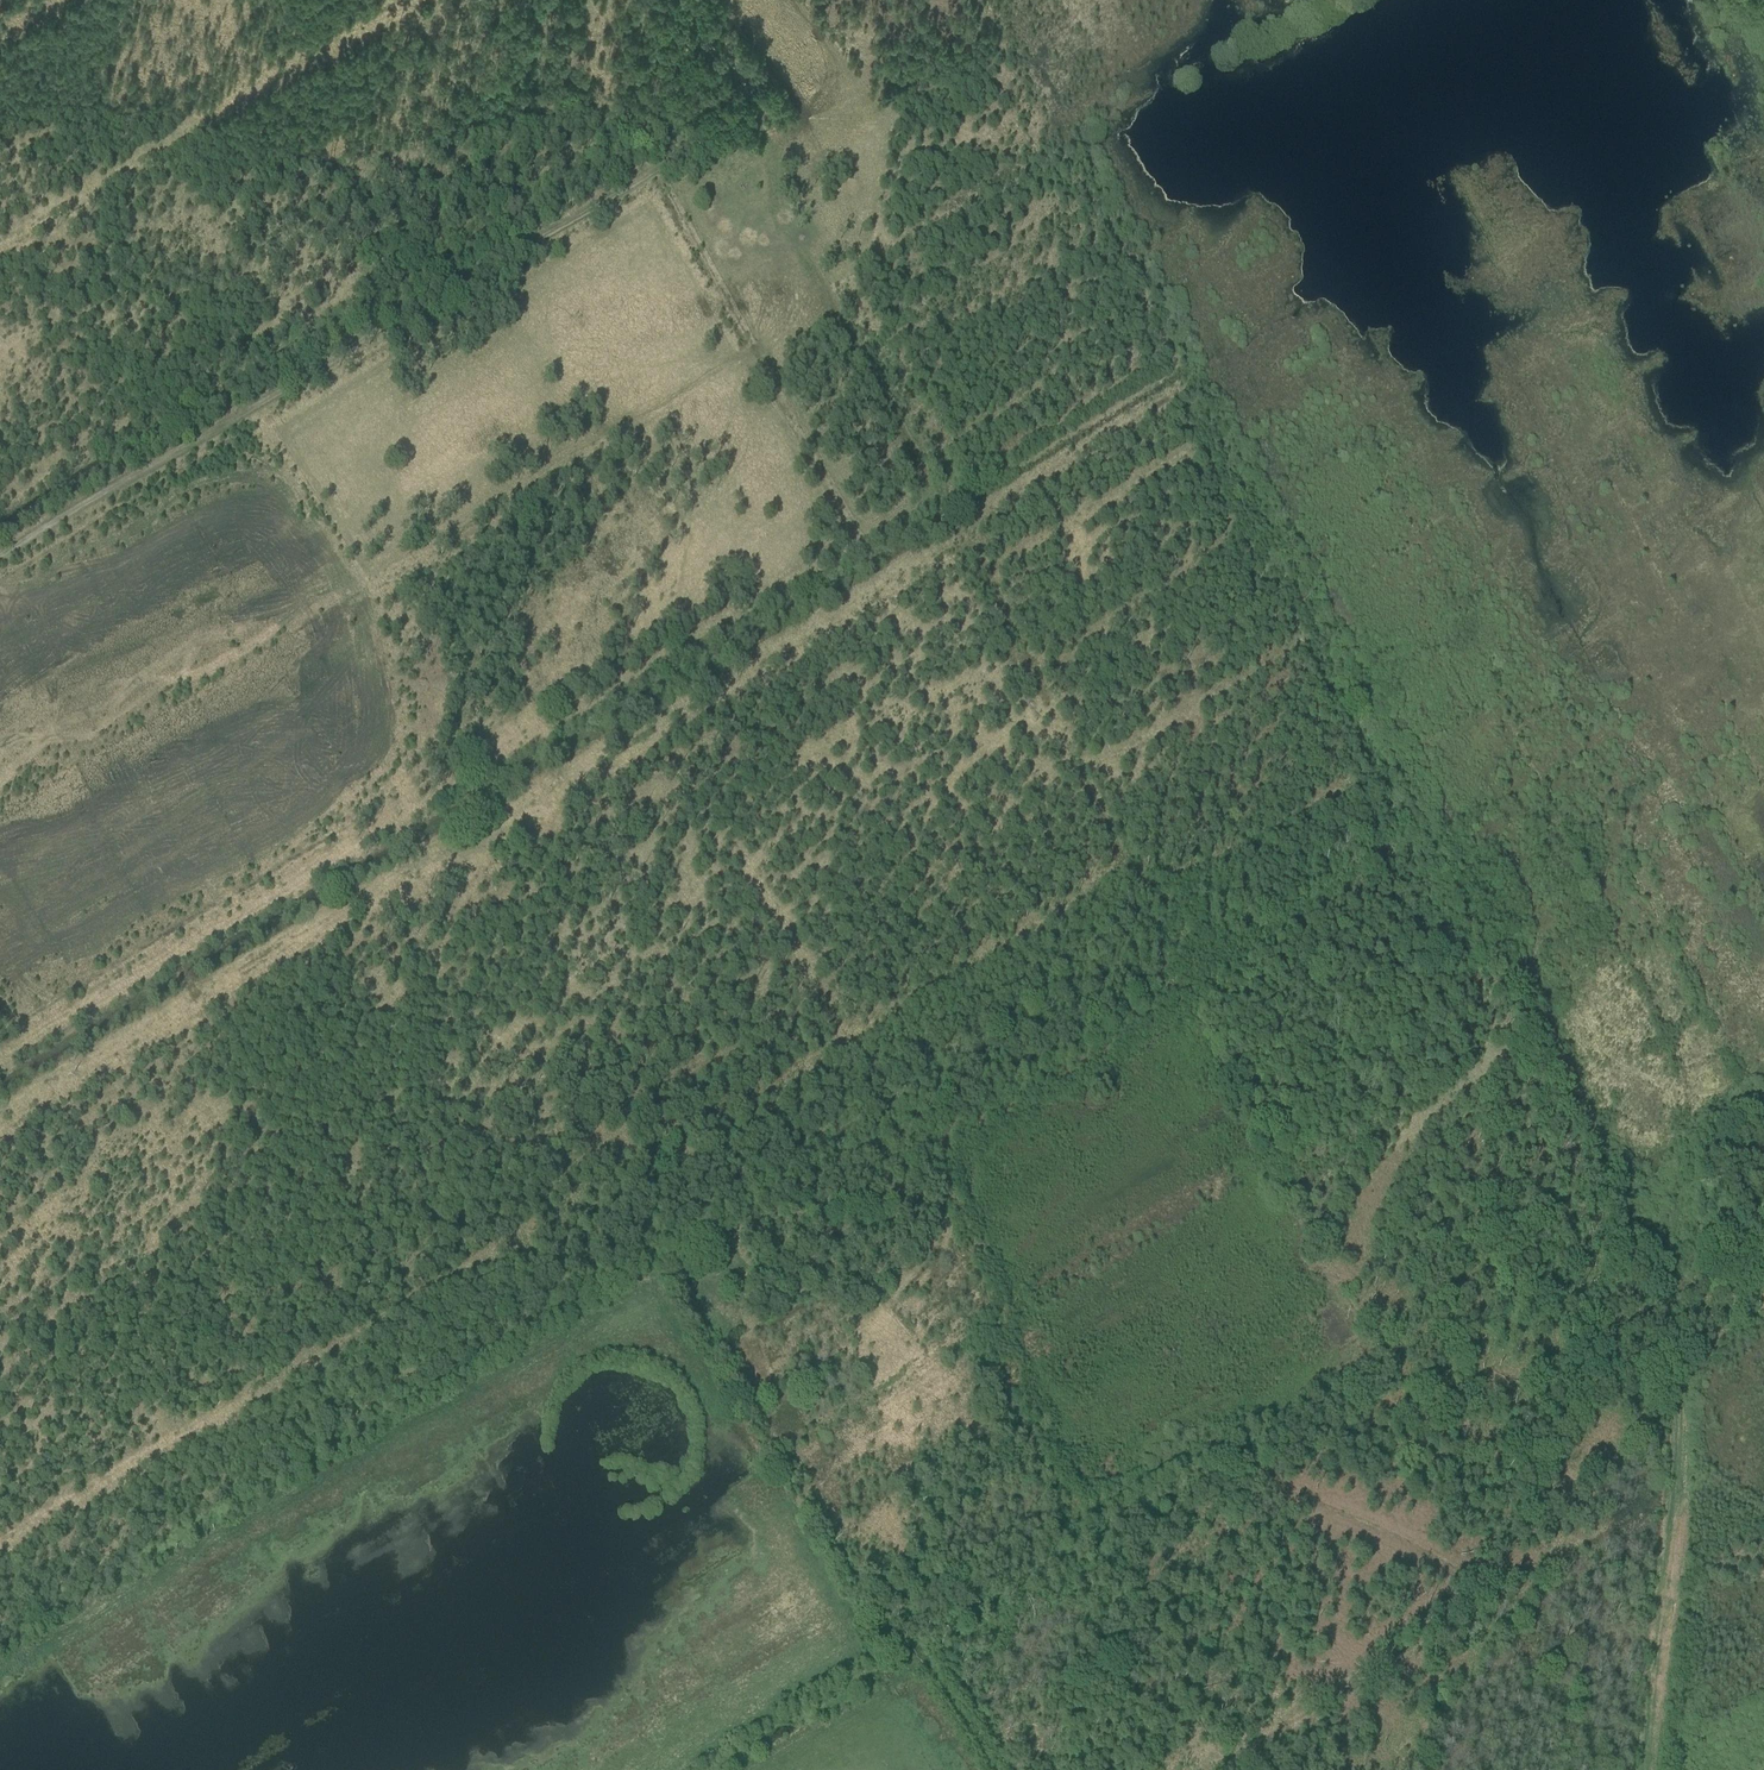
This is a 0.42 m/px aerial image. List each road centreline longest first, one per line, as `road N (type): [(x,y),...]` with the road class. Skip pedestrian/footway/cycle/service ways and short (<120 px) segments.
road 1 (track): [(683,0),(737,92),(728,115),(0,560)]
road 2 (track): [(1643,1769),(1688,1405),(1684,1373),(1729,1324),(1763,1307)]

